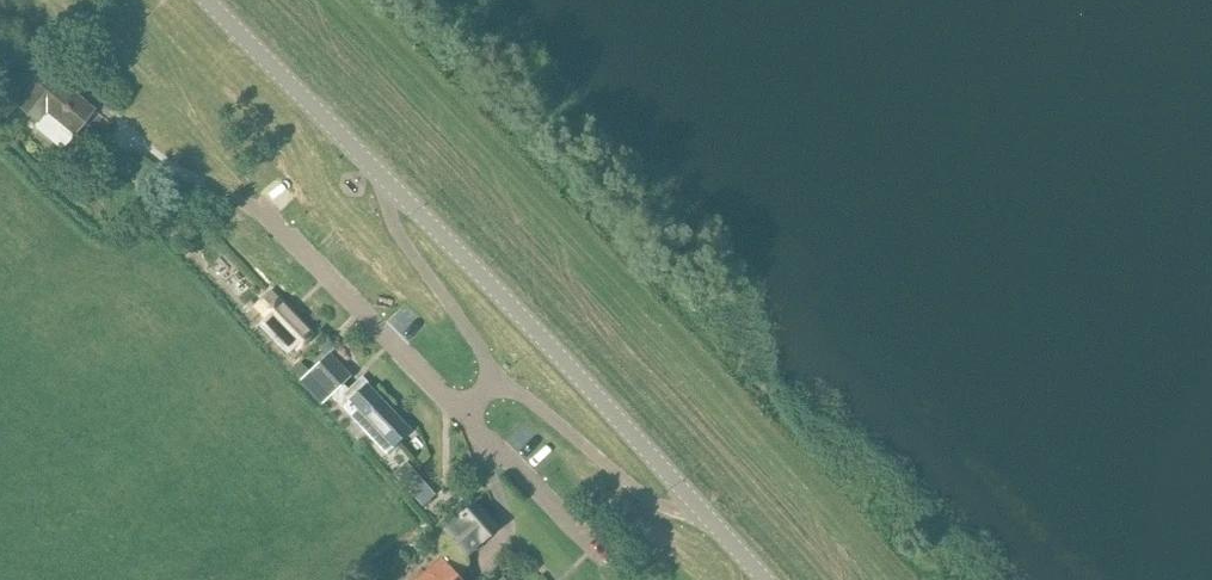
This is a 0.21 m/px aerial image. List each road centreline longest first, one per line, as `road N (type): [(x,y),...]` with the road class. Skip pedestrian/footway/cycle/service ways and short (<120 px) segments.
road 1 (unclassified): [(704,512),(392,187)]
road 2 (unclassified): [(252,199),(464,416)]
road 3 (unclassified): [(392,187),(209,0)]
road 4 (unclassified): [(498,380),(656,506),(704,512)]
road 5 (unclassified): [(392,187),(396,230),(498,380)]
road 6 (unclassified): [(464,416),(593,553)]

